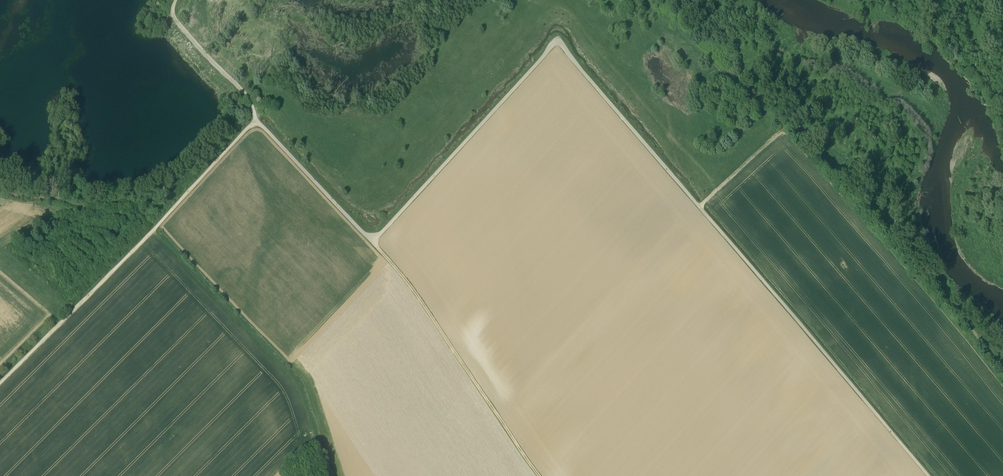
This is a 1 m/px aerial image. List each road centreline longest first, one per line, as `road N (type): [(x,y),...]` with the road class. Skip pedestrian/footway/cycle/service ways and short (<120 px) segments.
road 1 (track): [(930,475),(559,41),(371,241)]
road 2 (track): [(0,384),(256,120)]
road 3 (track): [(329,475),(298,384),(153,231)]
road 4 (track): [(539,475),(416,292),(371,241)]
road 5 (track): [(700,207),(800,108),(798,59),(778,21)]
road 6 (track): [(256,120),(371,241)]
road 7 (track): [(176,0),(176,21),(253,107)]

